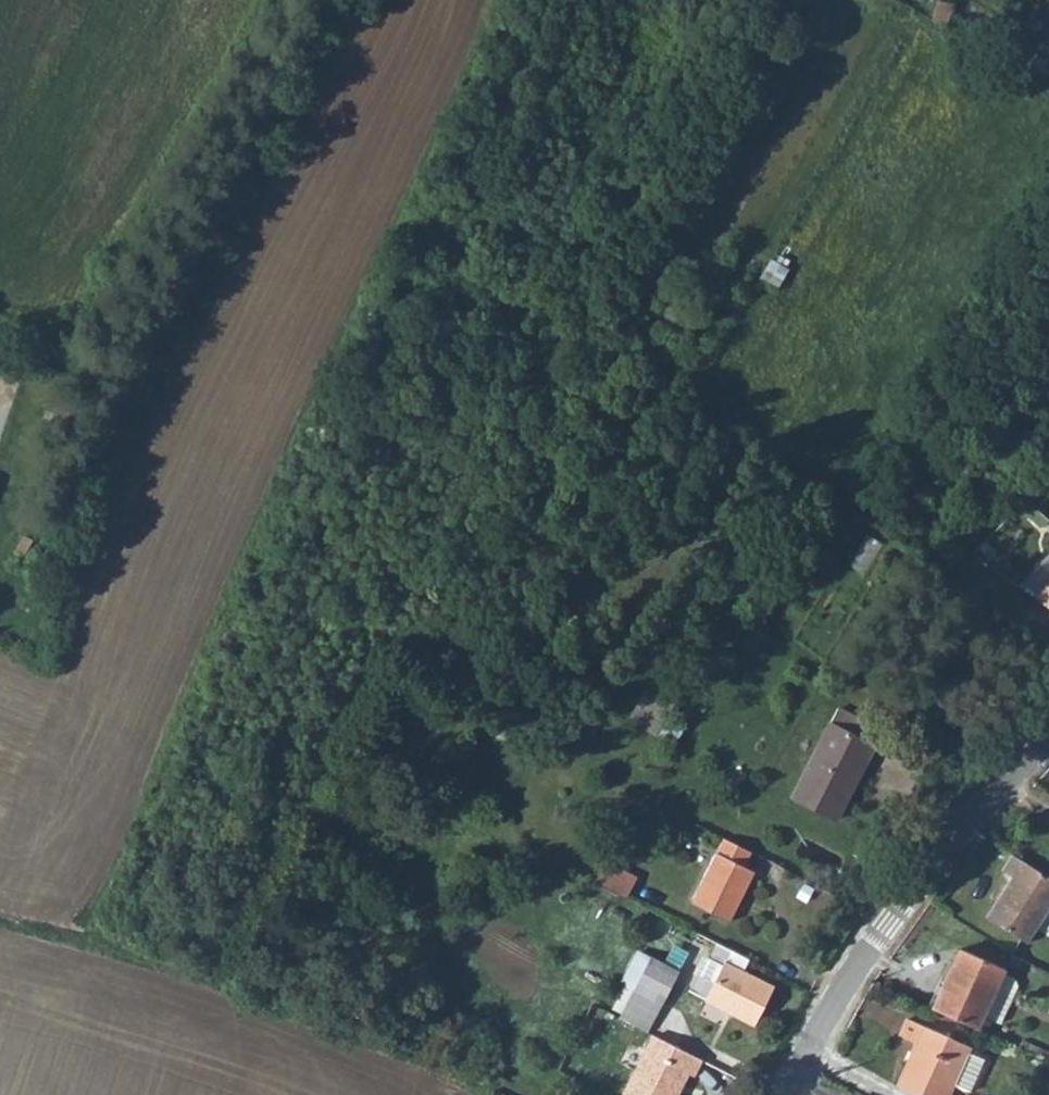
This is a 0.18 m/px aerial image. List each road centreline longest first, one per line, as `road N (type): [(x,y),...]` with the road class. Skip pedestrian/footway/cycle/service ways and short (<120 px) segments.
road 1 (residential): [(1048,726),(886,924),(828,1010),(785,1094)]

